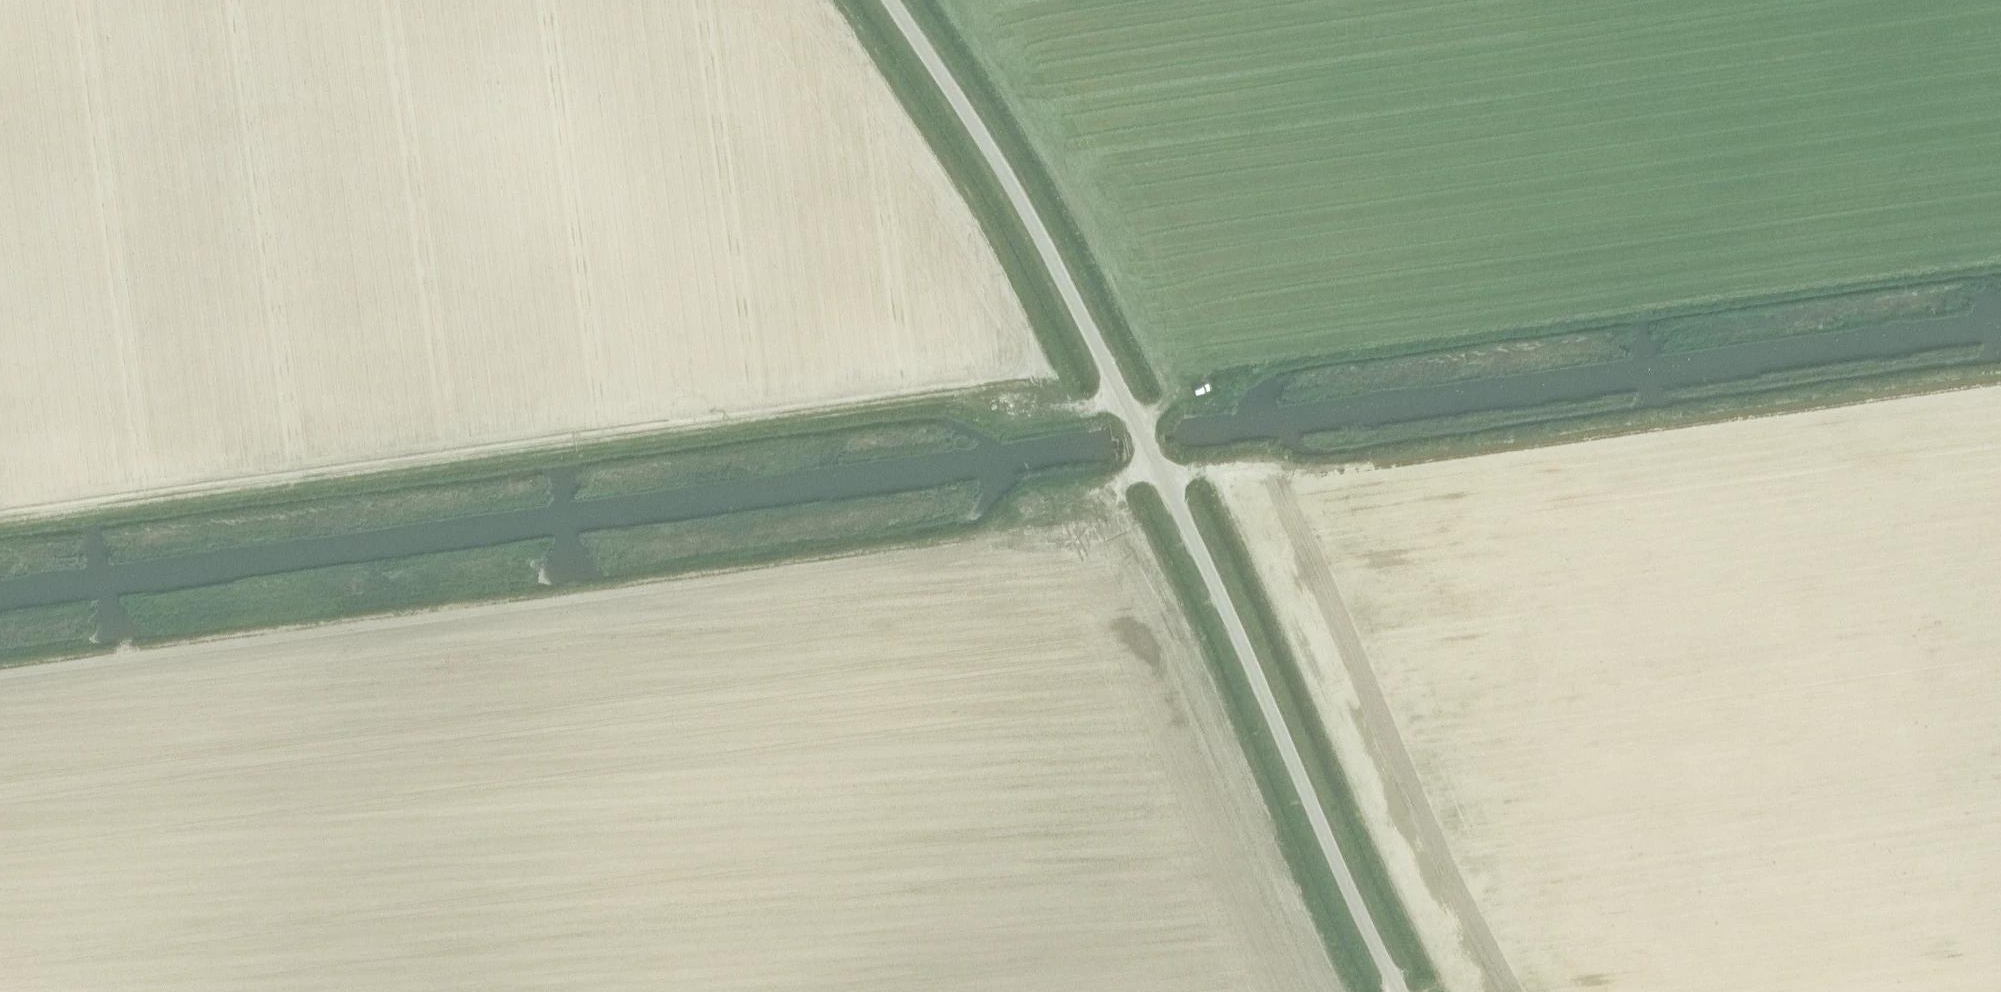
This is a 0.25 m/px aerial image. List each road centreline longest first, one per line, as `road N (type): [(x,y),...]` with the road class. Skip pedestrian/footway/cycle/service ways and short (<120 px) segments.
road 1 (unclassified): [(1402,991),(1136,422),(1020,198),(890,0)]
road 2 (track): [(2000,247),(1290,343),(1256,353),(1136,422)]
road 3 (track): [(1181,396),(1099,234),(955,0)]
road 4 (track): [(979,398),(1036,411),(1122,395)]

